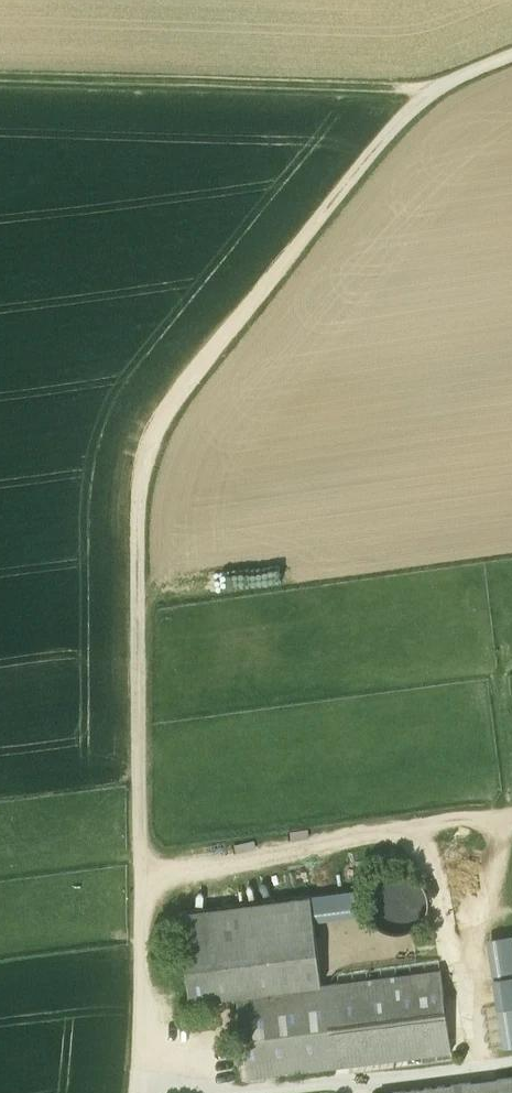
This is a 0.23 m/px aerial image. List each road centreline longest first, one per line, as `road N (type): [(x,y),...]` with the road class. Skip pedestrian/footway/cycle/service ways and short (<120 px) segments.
road 1 (track): [(425,88),(167,406),(142,464),(140,1092)]
road 2 (track): [(425,88),(0,83)]
road 3 (track): [(511,809),(141,873)]

